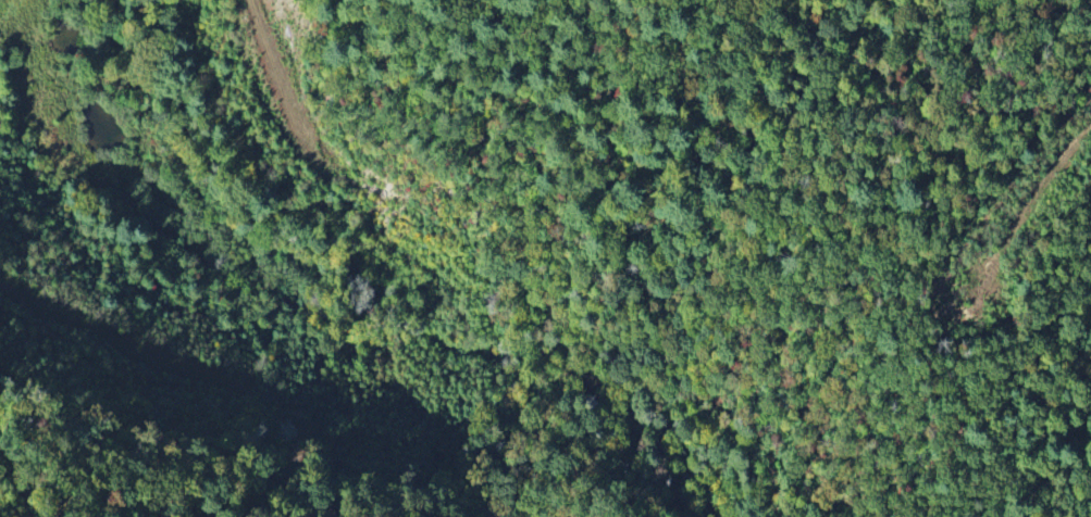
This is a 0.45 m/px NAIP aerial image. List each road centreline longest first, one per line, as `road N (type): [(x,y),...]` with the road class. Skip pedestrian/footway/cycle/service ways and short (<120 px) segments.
road 1 (residential): [(260,0),(290,114),(322,178),(461,301),(478,325),(474,377),(458,402),(396,438),(360,437),(29,305),(0,285)]
road 2 (residential): [(1090,133),(1063,153),(963,311)]

